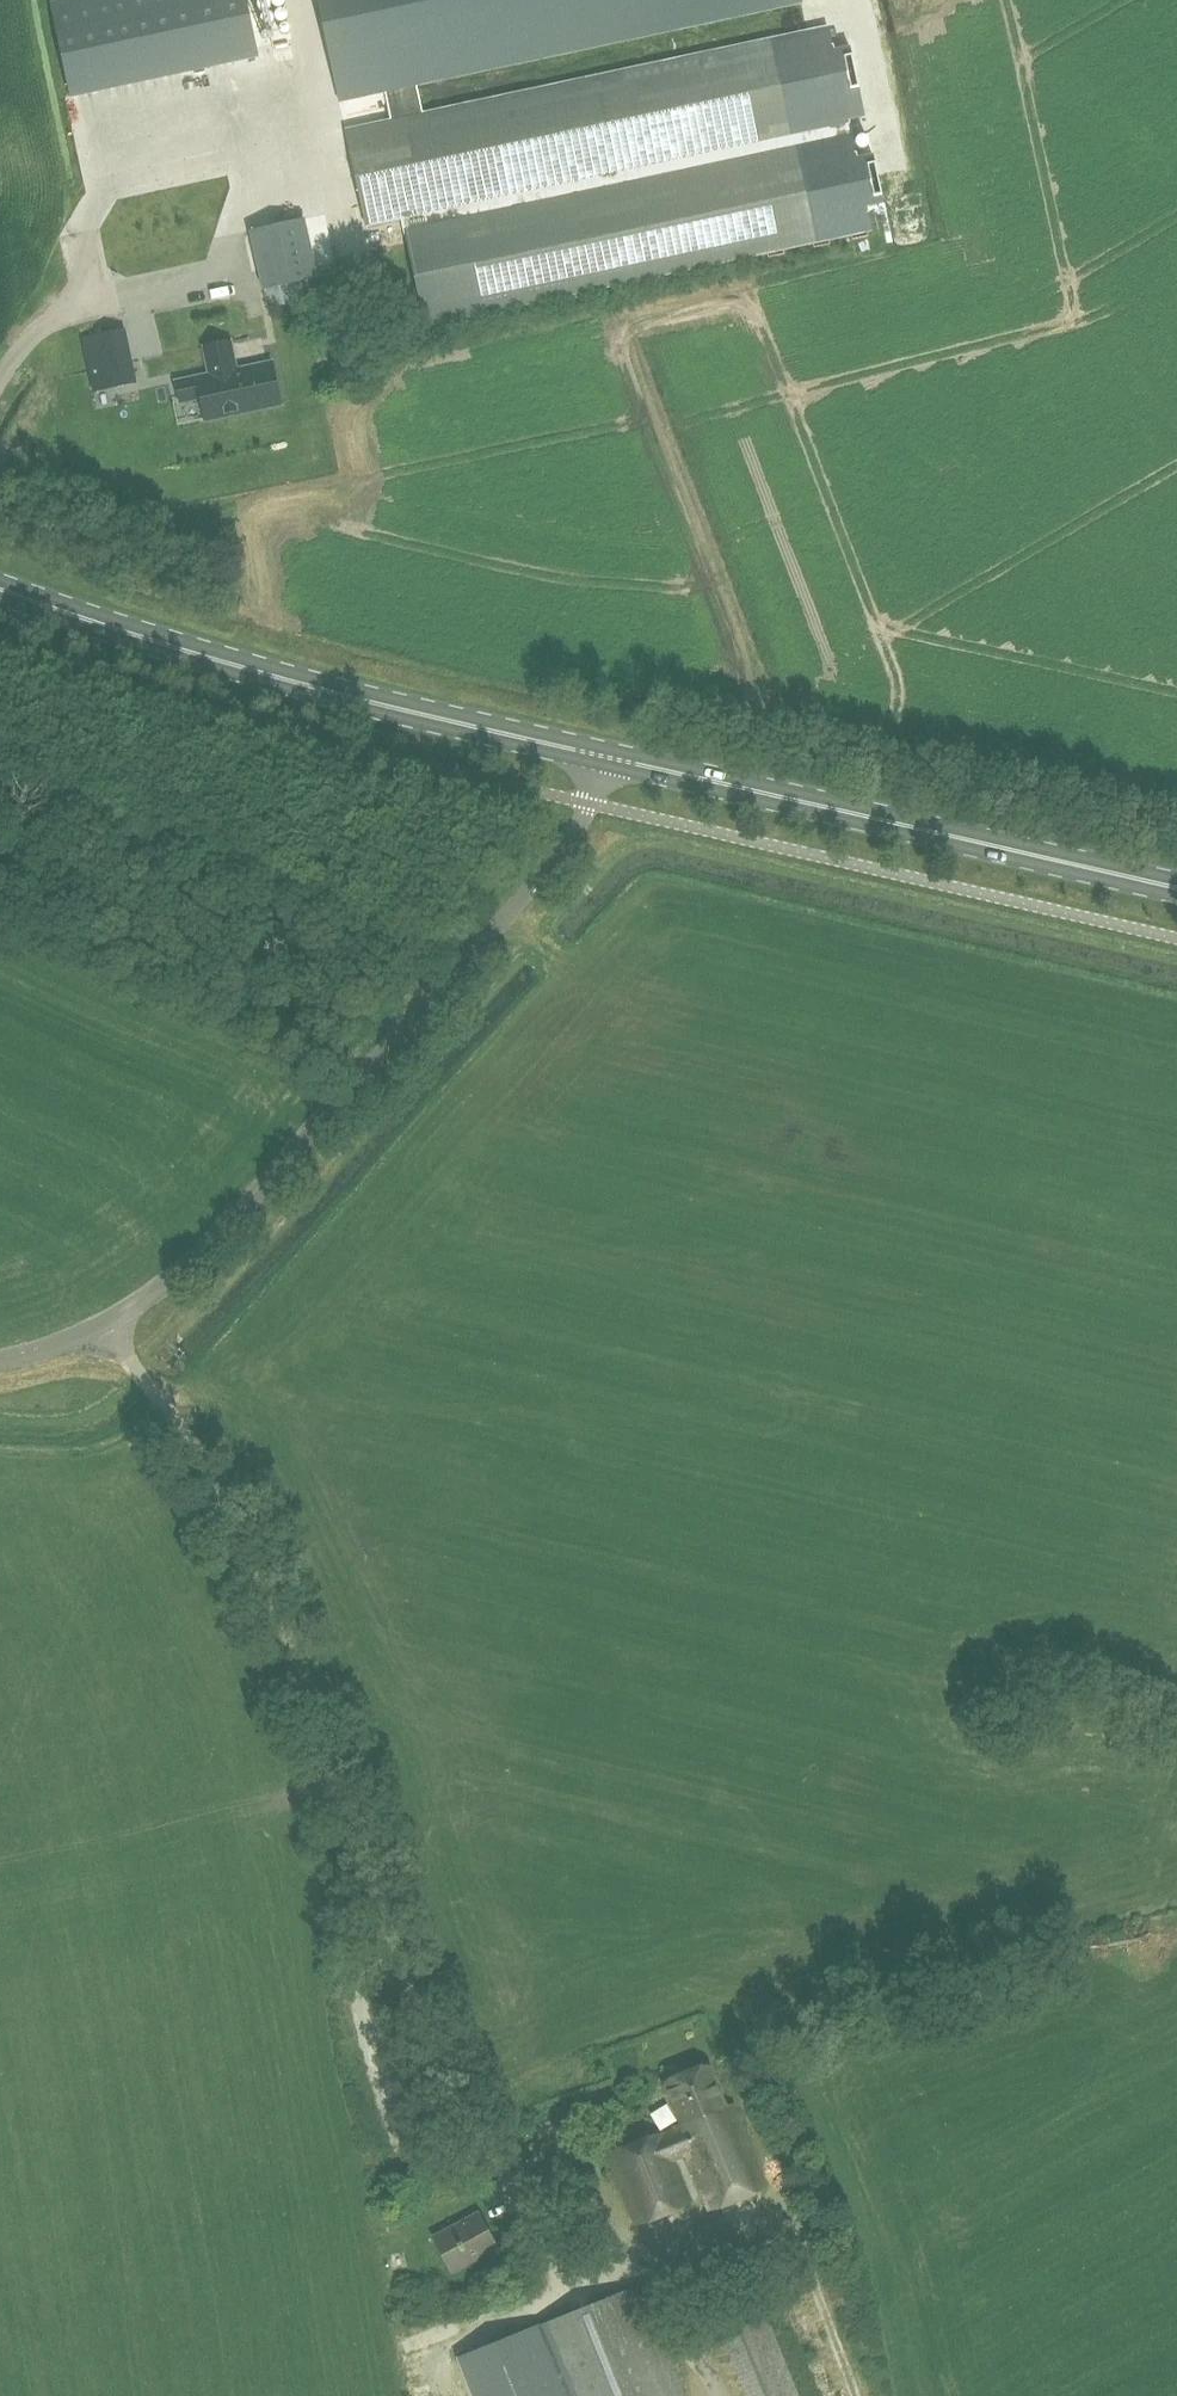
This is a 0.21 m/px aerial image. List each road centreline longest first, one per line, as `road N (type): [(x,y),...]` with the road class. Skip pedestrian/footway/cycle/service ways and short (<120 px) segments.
road 1 (unclassified): [(0,1360),(108,1322),(211,1241),(543,874),(586,811),(603,756)]
road 2 (primary): [(603,756),(340,694),(0,588)]
road 3 (primary): [(1176,887),(603,756)]

